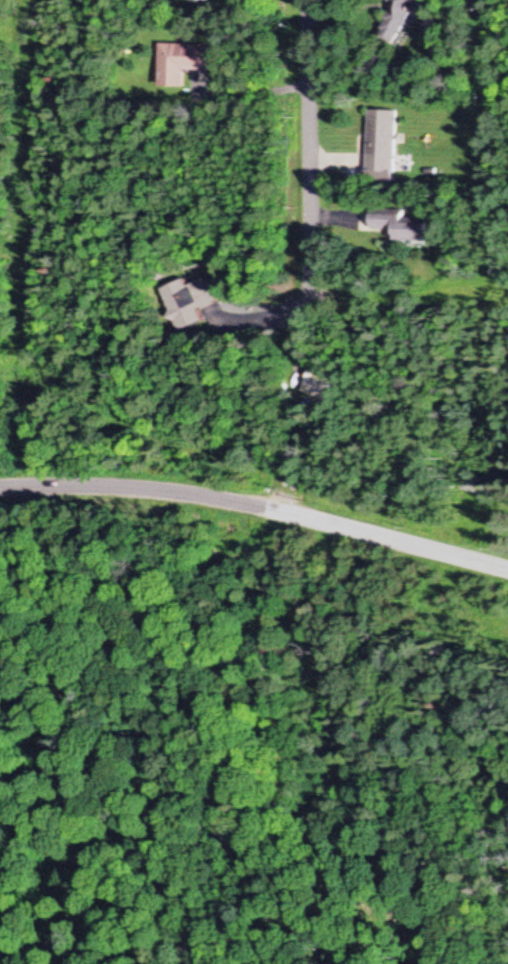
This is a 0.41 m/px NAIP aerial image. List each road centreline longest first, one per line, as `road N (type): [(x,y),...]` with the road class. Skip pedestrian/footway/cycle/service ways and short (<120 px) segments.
road 1 (residential): [(507,568),(219,497),(92,482),(0,485)]
road 2 (residential): [(310,0),(312,287)]

